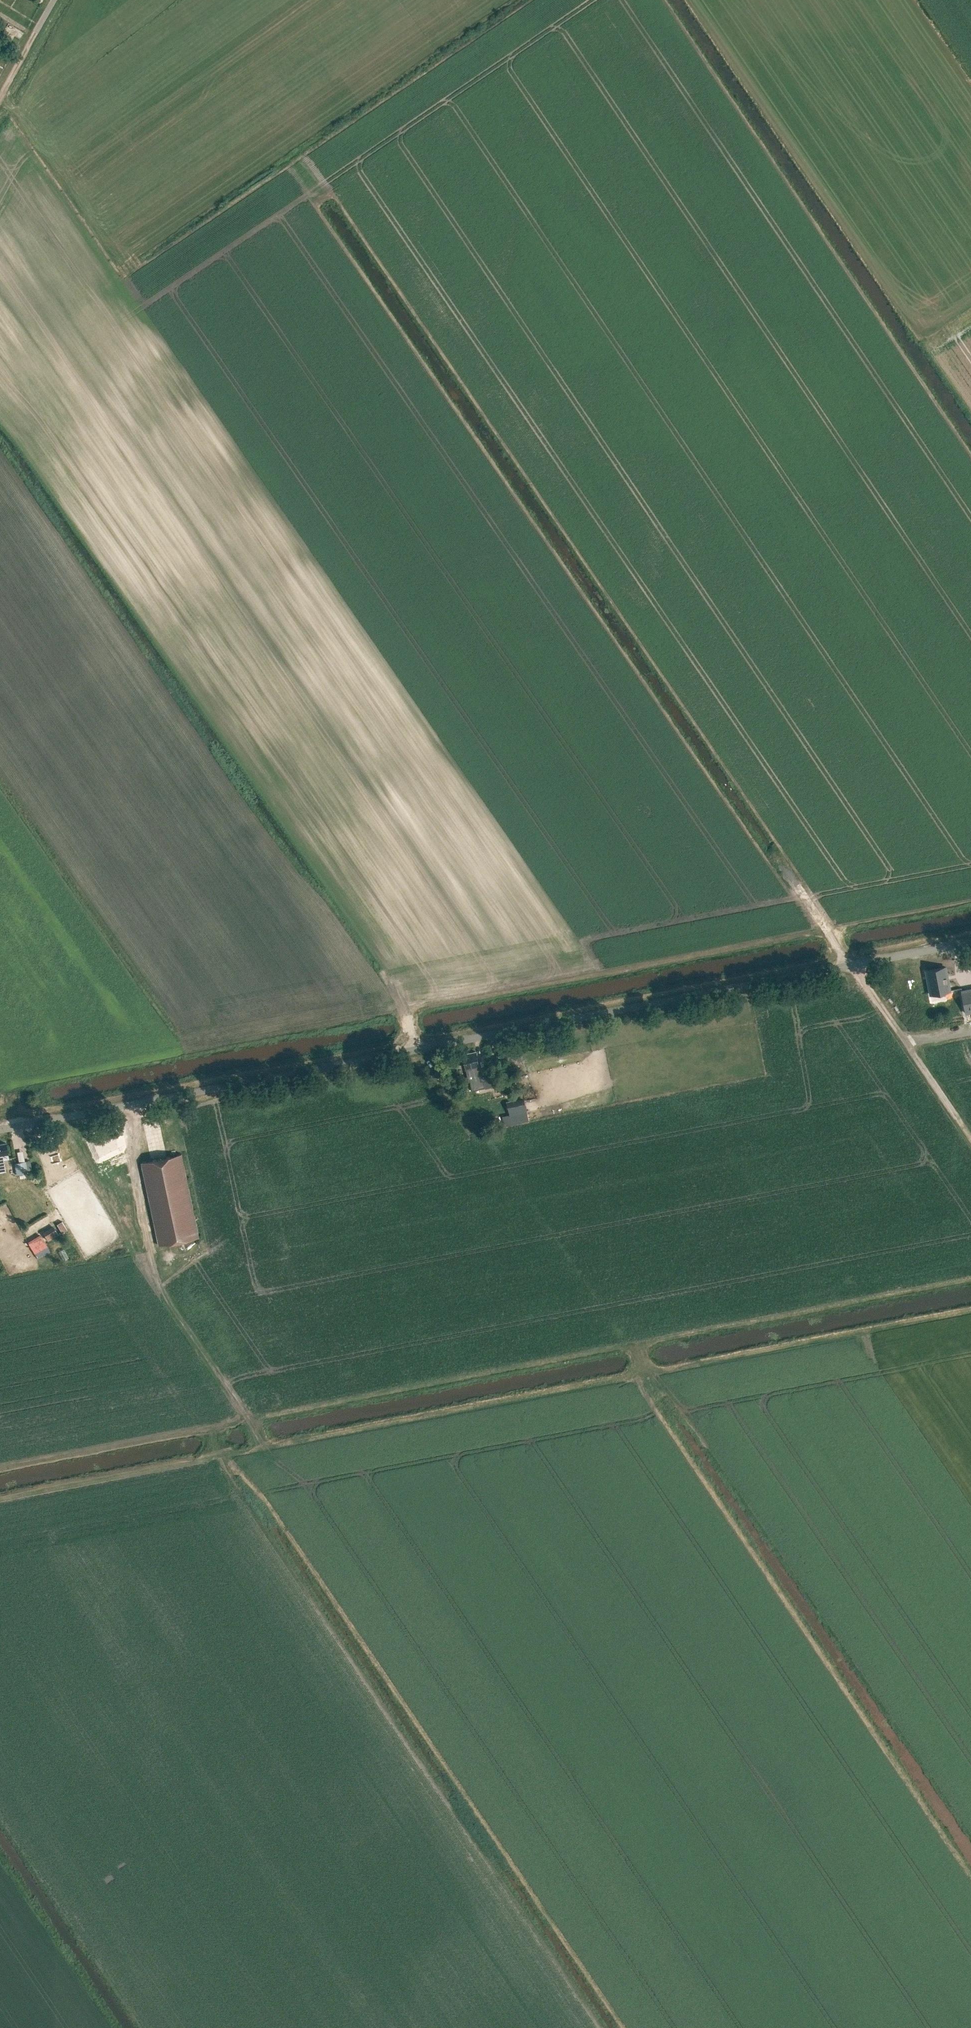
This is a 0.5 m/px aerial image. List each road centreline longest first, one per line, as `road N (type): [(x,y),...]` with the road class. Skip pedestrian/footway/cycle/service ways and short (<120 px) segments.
road 1 (unclassified): [(0,1129),(970,941)]

